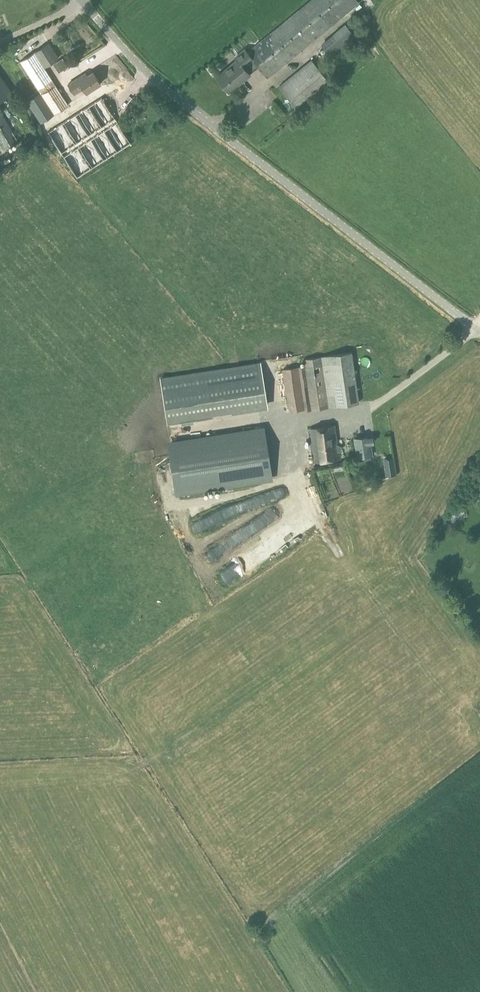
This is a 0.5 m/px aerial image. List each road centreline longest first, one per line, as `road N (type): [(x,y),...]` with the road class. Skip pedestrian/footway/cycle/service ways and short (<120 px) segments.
road 1 (unclassified): [(479,331),(175,96),(84,0)]

